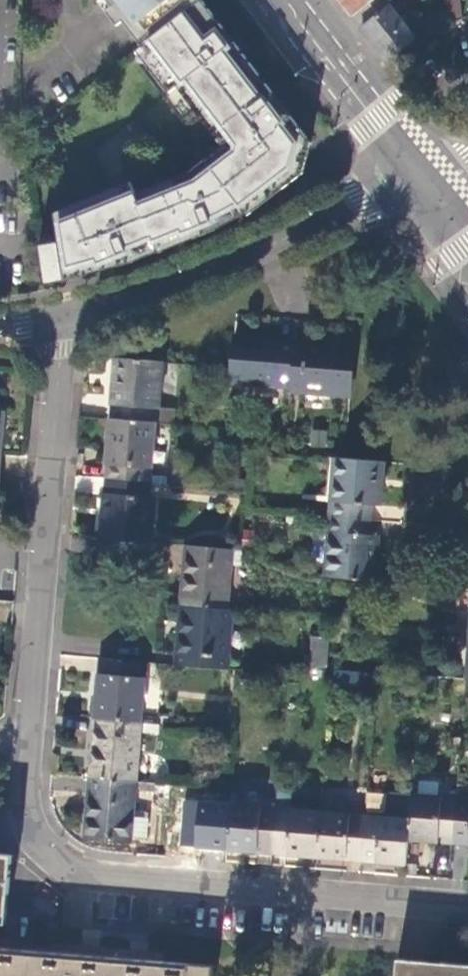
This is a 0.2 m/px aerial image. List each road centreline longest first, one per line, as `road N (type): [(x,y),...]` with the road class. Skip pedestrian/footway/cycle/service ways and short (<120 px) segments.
road 1 (residential): [(467,902),(66,871),(32,841)]
road 2 (residential): [(32,741),(61,351),(52,318)]
road 3 (residential): [(427,182),(169,288),(52,318)]
road 4 (primary): [(288,0),(427,182)]

